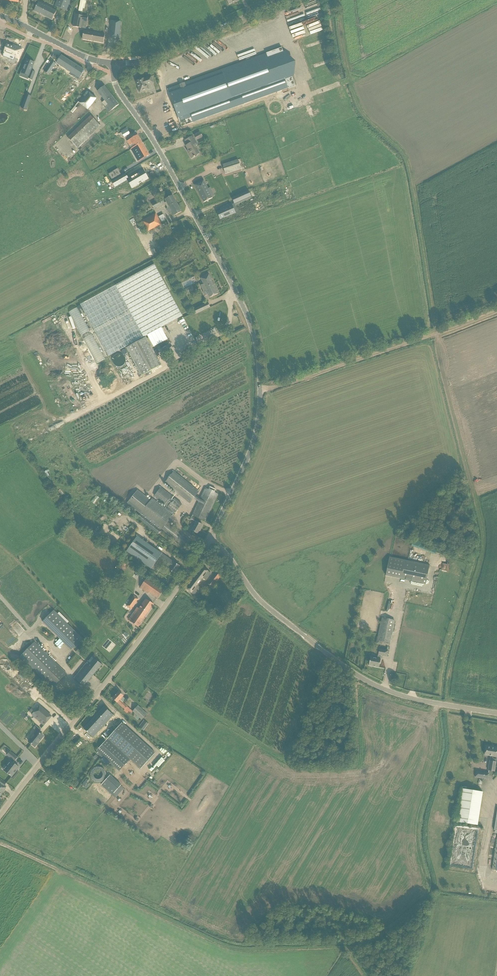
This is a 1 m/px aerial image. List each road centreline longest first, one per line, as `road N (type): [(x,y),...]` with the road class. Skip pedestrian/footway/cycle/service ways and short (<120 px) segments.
road 1 (tertiary): [(210,537),(256,439),(256,345),(208,238),(118,90),(113,64)]
road 2 (unclassified): [(0,816),(122,665),(210,537)]
road 3 (tertiary): [(496,709),(382,687),(261,600),(210,537)]
road 4 (track): [(262,390),(435,332)]
road 5 (tertiary): [(113,64),(154,58),(282,0)]
road 6 (tertiary): [(113,64),(0,16)]

